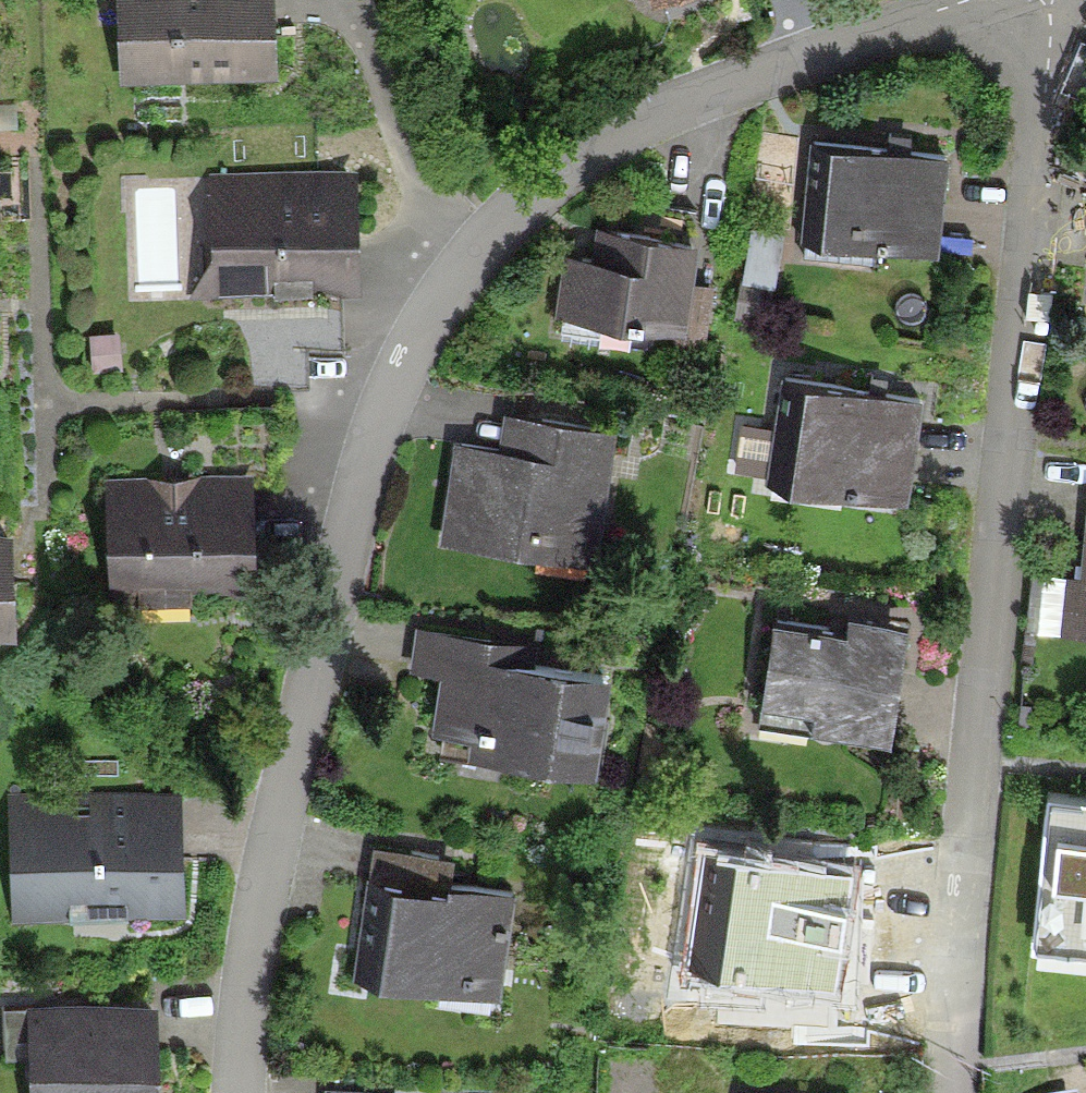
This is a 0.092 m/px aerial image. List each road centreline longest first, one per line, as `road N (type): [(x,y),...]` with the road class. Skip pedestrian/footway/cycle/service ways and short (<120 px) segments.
road 1 (residential): [(963,0),(698,101),(553,169),(445,280),(377,406),(332,552),(235,1007),(231,1092)]
road 2 (residential): [(1035,0),(958,1092)]

